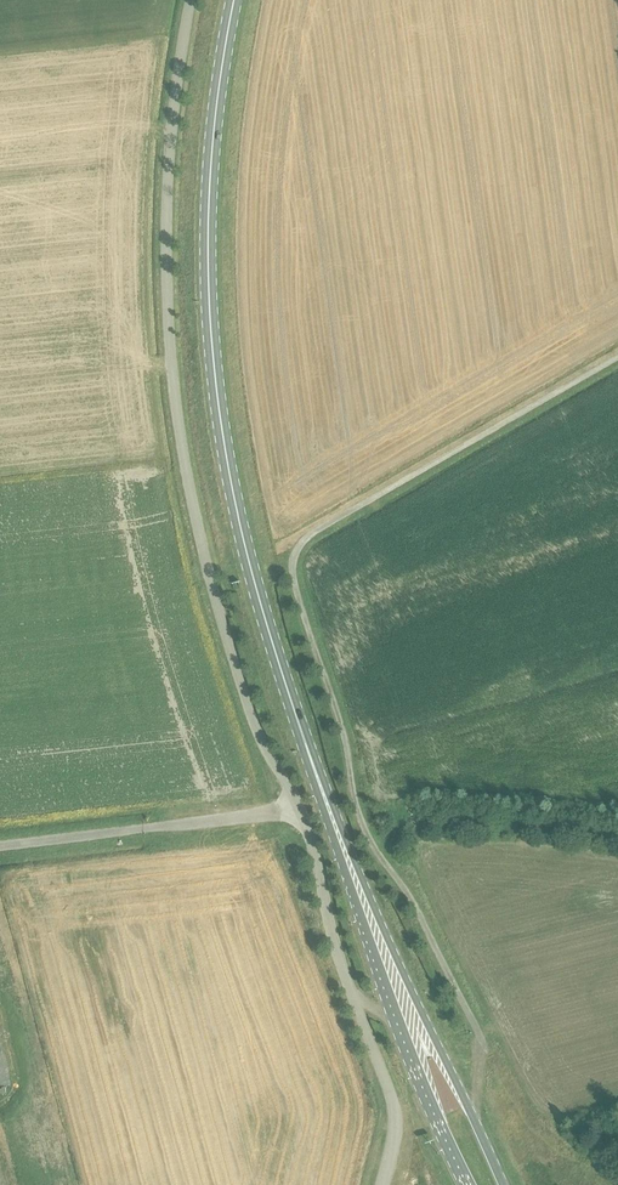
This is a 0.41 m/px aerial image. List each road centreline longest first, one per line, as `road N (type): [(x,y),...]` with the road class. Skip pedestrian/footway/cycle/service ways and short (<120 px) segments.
road 1 (unclassified): [(383,1184),(395,1110),(332,941),(313,840),(262,742),(199,539),(178,427),(166,238),(190,0)]
road 2 (primary): [(400,992),(274,647),(221,439),(207,303),(208,191),(236,0)]
road 3 (unclassified): [(472,1112),(479,1036),(425,922),(357,812),(290,560),(300,541),(617,359)]
road 4 (primary): [(400,992),(433,1110),(470,1184)]
road 5 (primary): [(472,1112),(400,992)]

